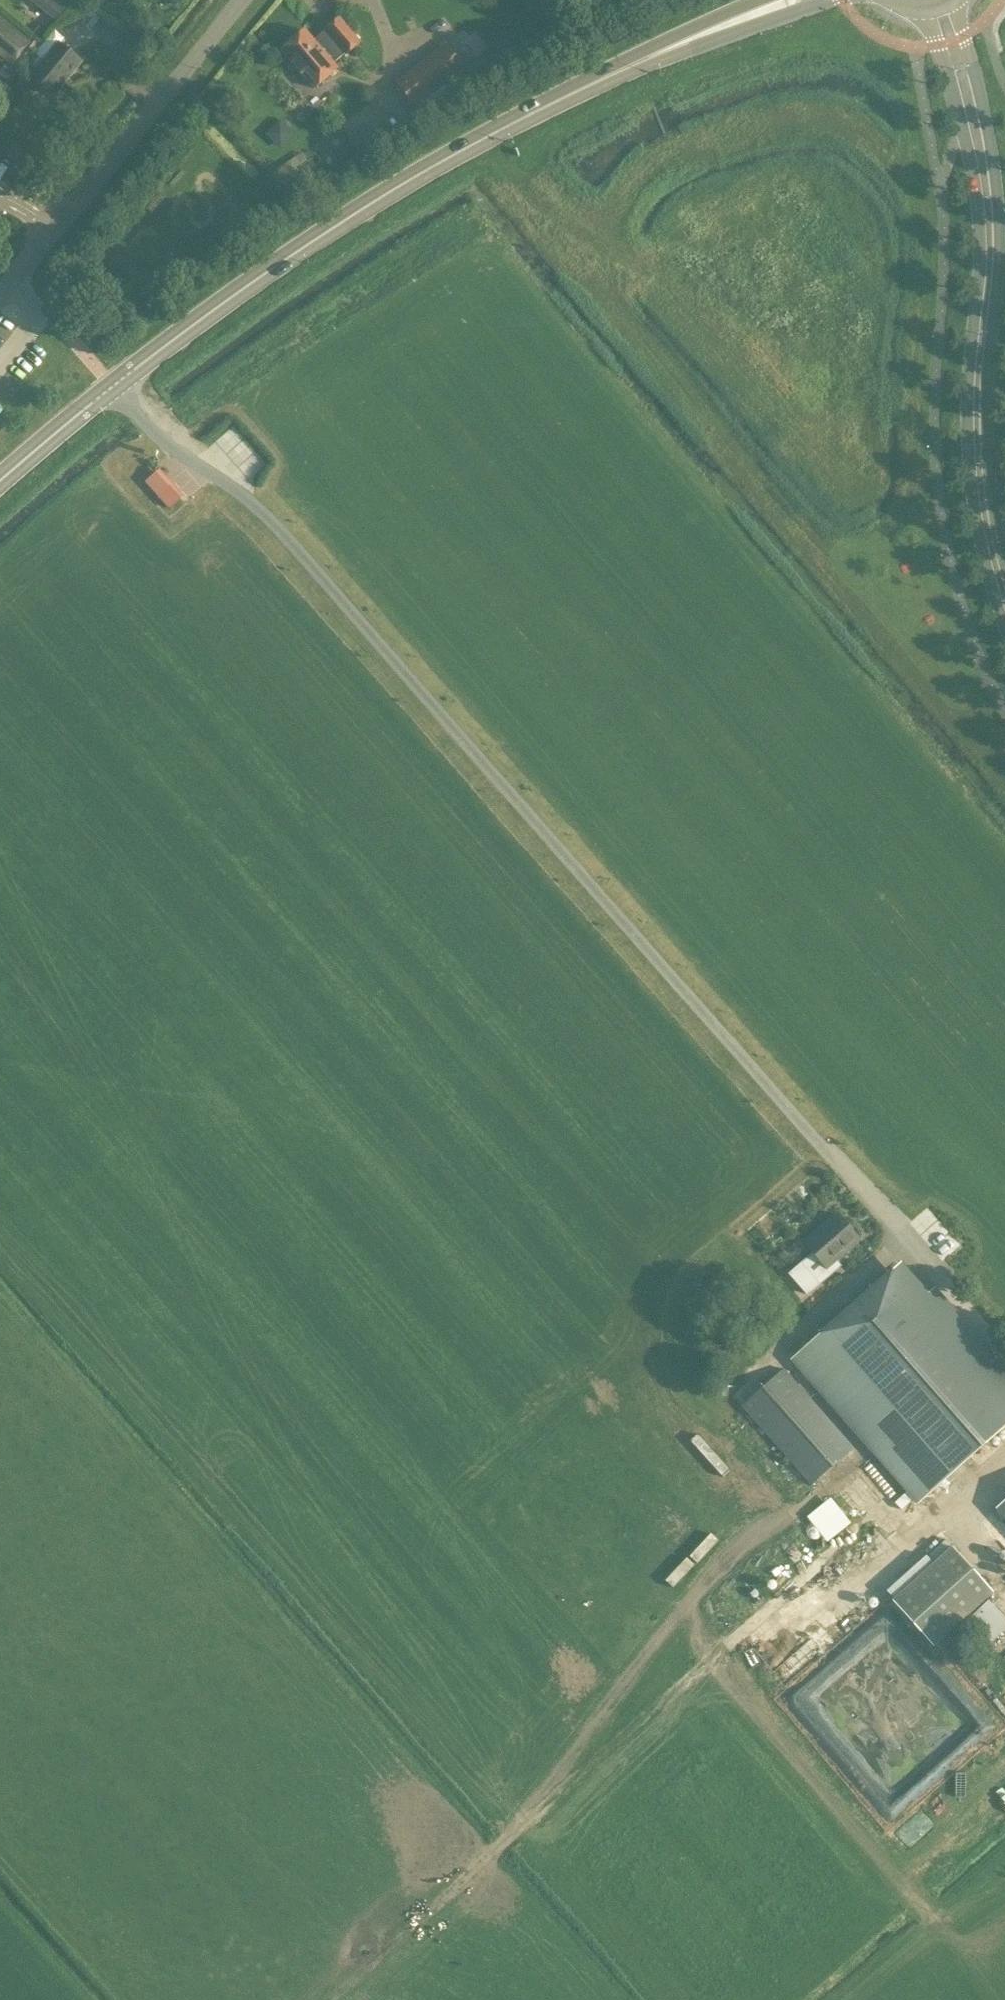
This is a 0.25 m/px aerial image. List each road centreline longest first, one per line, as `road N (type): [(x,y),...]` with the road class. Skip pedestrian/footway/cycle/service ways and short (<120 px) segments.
road 1 (tertiary): [(0,486),(200,321),(290,259),(498,131),(745,20)]
road 2 (tertiary): [(928,12),(977,201),(969,463),(1004,629)]
road 3 (tertiary): [(1004,568),(986,401),(996,197),(951,3)]
road 4 (unclassified): [(0,296),(246,0)]

